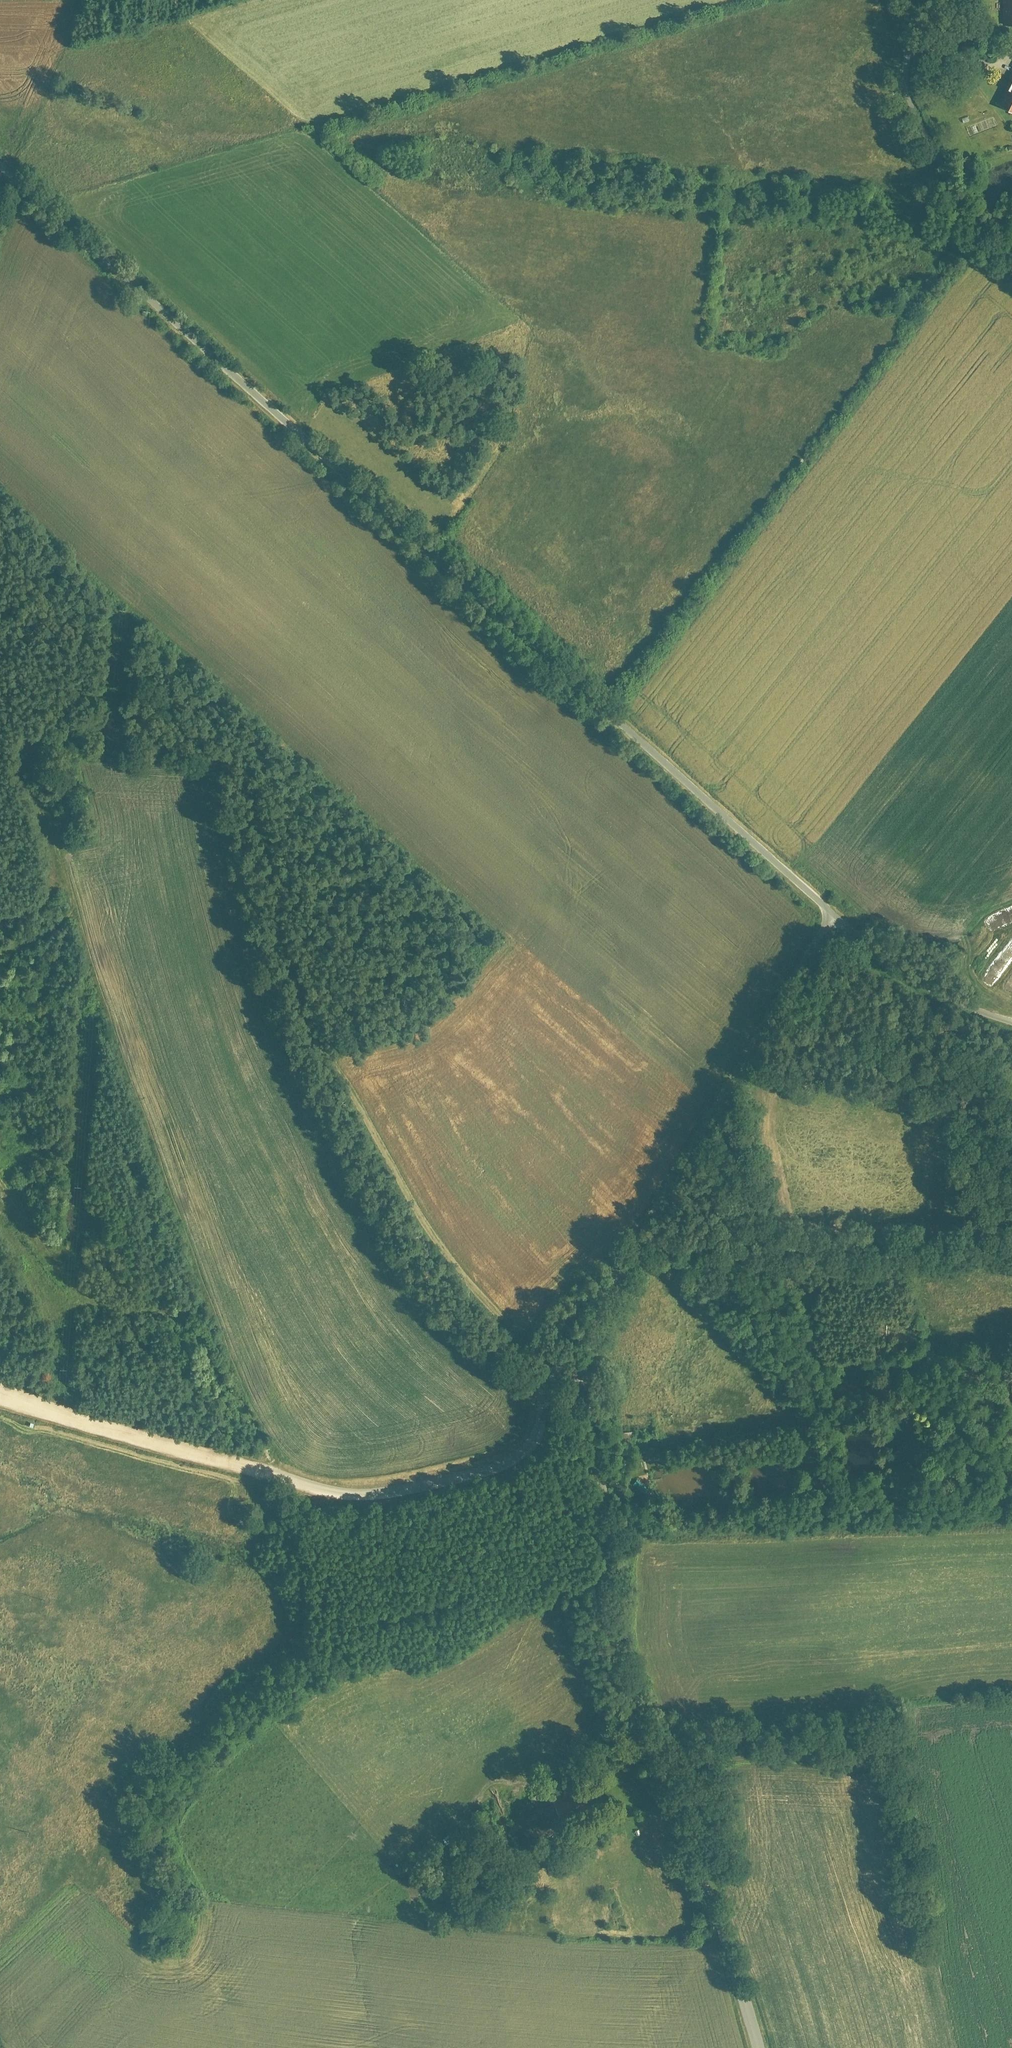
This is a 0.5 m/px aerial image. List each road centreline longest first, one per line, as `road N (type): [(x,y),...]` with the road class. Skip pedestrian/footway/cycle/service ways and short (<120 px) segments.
road 1 (track): [(290,1485),(256,1432),(59,883),(35,800),(44,756),(115,723),(255,758),(311,1028),(468,1300),(544,1365)]
road 2 (residential): [(756,2047),(718,1919),(613,1645),(592,1366),(608,1294),(834,916)]
road 3 (residential): [(14,176),(834,916)]
road 4 (track): [(592,1366),(544,1365),(528,1440),(491,1483),(387,1510),(0,1394)]
road 5 (residential): [(1011,251),(970,202),(918,99),(911,17)]
road 6 (residential): [(834,916),(1011,1009)]

